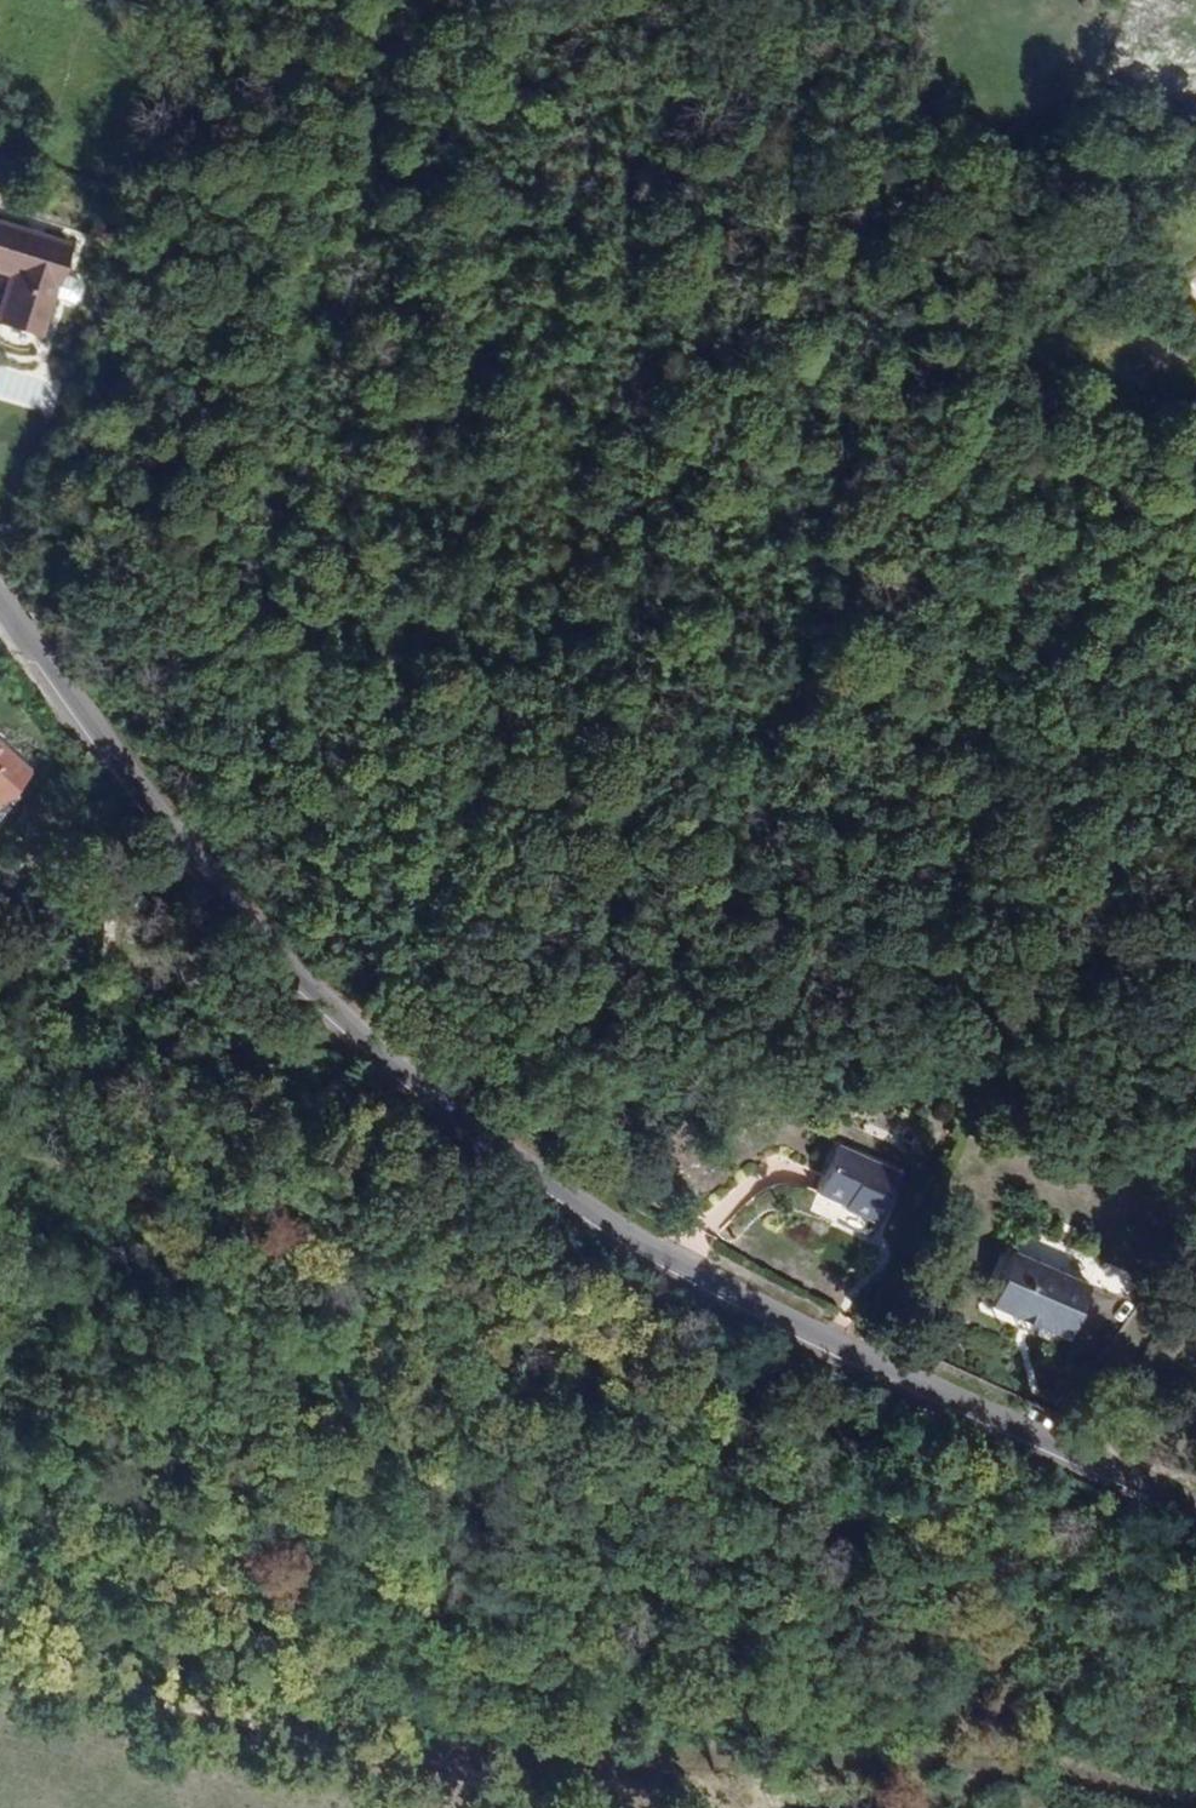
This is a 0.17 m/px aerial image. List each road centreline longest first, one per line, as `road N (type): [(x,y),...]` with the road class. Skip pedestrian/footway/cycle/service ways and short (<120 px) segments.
road 1 (tertiary): [(1195,1505),(665,1251),(535,1161),(221,895),(0,588)]

